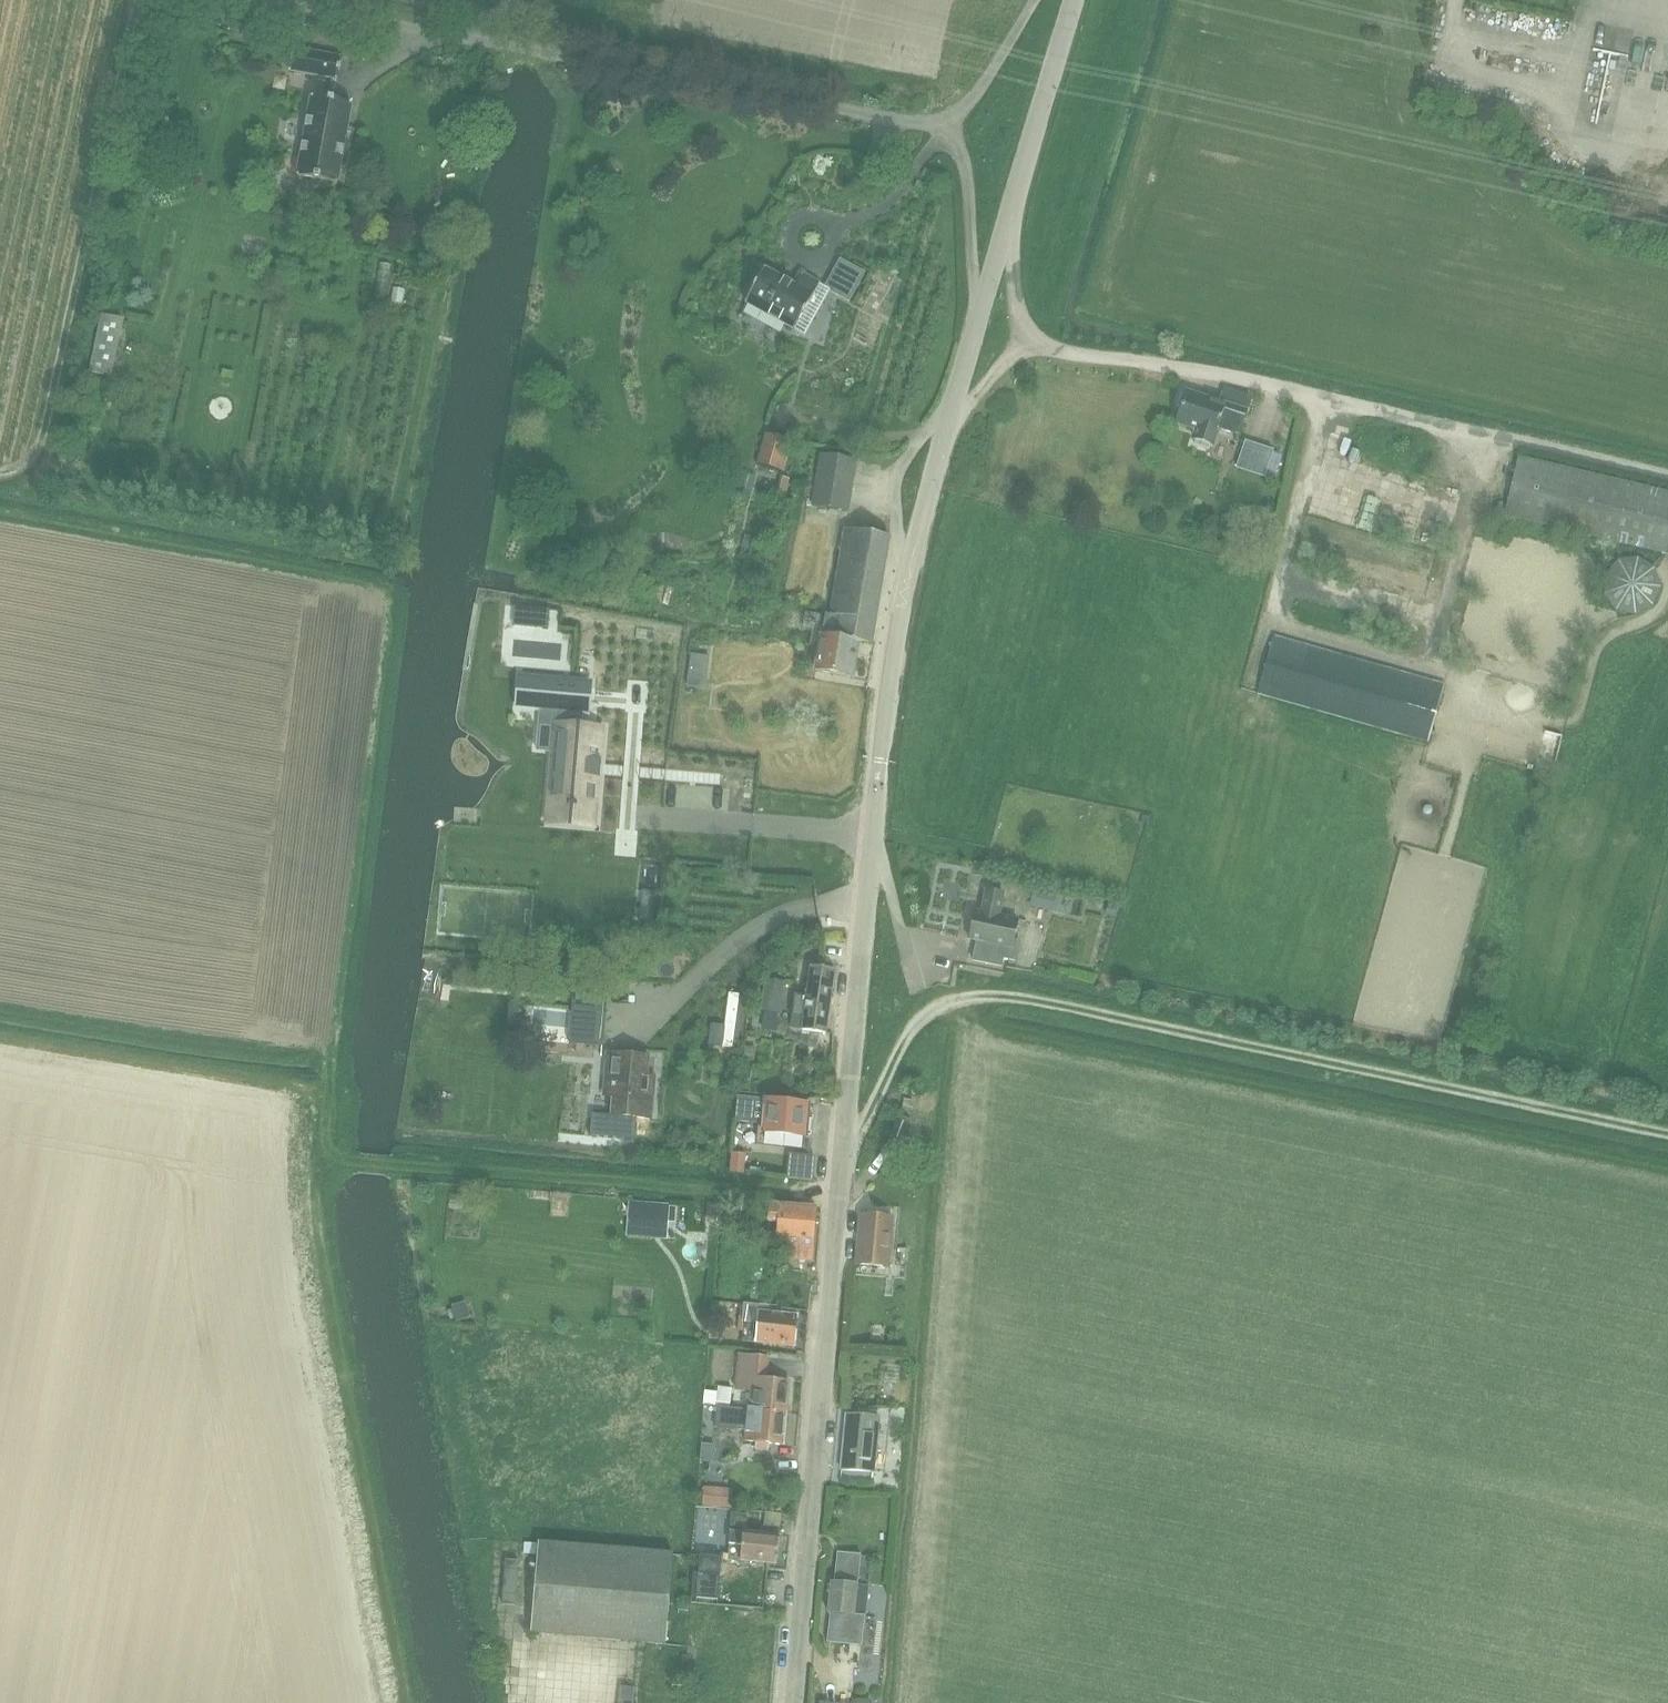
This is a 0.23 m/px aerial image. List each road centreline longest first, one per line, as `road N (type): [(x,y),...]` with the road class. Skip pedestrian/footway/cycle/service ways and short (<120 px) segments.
road 1 (residential): [(791,1702),(881,760)]
road 2 (track): [(1667,1132),(1070,1007),(961,999),(933,1007),(861,1133),(839,1146)]
road 3 (track): [(0,475),(17,471),(43,447),(136,0)]
road 4 (track): [(404,1171),(834,1197)]
road 5 (unclassified): [(881,760),(906,597),(947,429)]
road 6 (residential): [(1299,391),(1027,351)]
road 7 (unclassified): [(1008,221),(1077,0)]
road 8 (unclassified): [(947,429),(1008,221)]
road 9 (residential): [(1027,351),(1015,330),(1008,221)]

